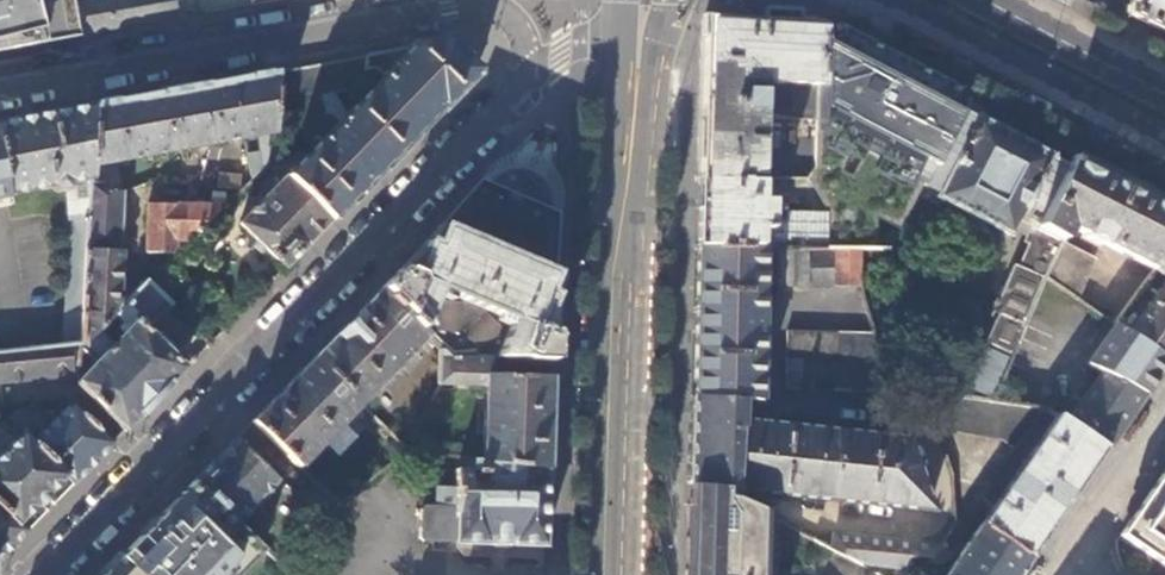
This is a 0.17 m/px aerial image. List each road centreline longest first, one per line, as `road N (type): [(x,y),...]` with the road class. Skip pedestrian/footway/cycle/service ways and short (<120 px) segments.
road 1 (tertiary): [(527,78),(46,574)]
road 2 (residential): [(0,89),(475,3),(517,20),(526,39),(527,78)]
road 3 (primary): [(629,190),(615,574)]
road 4 (primary): [(900,0),(1164,137)]
road 5 (primary): [(629,190),(678,0)]
road 6 (primary): [(1164,93),(996,0)]
road 7 (primary): [(633,0),(629,190)]
road 8 (residential): [(1164,428),(1062,574)]
road 9 (tertiary): [(629,0),(600,39),(575,42),(527,78)]

